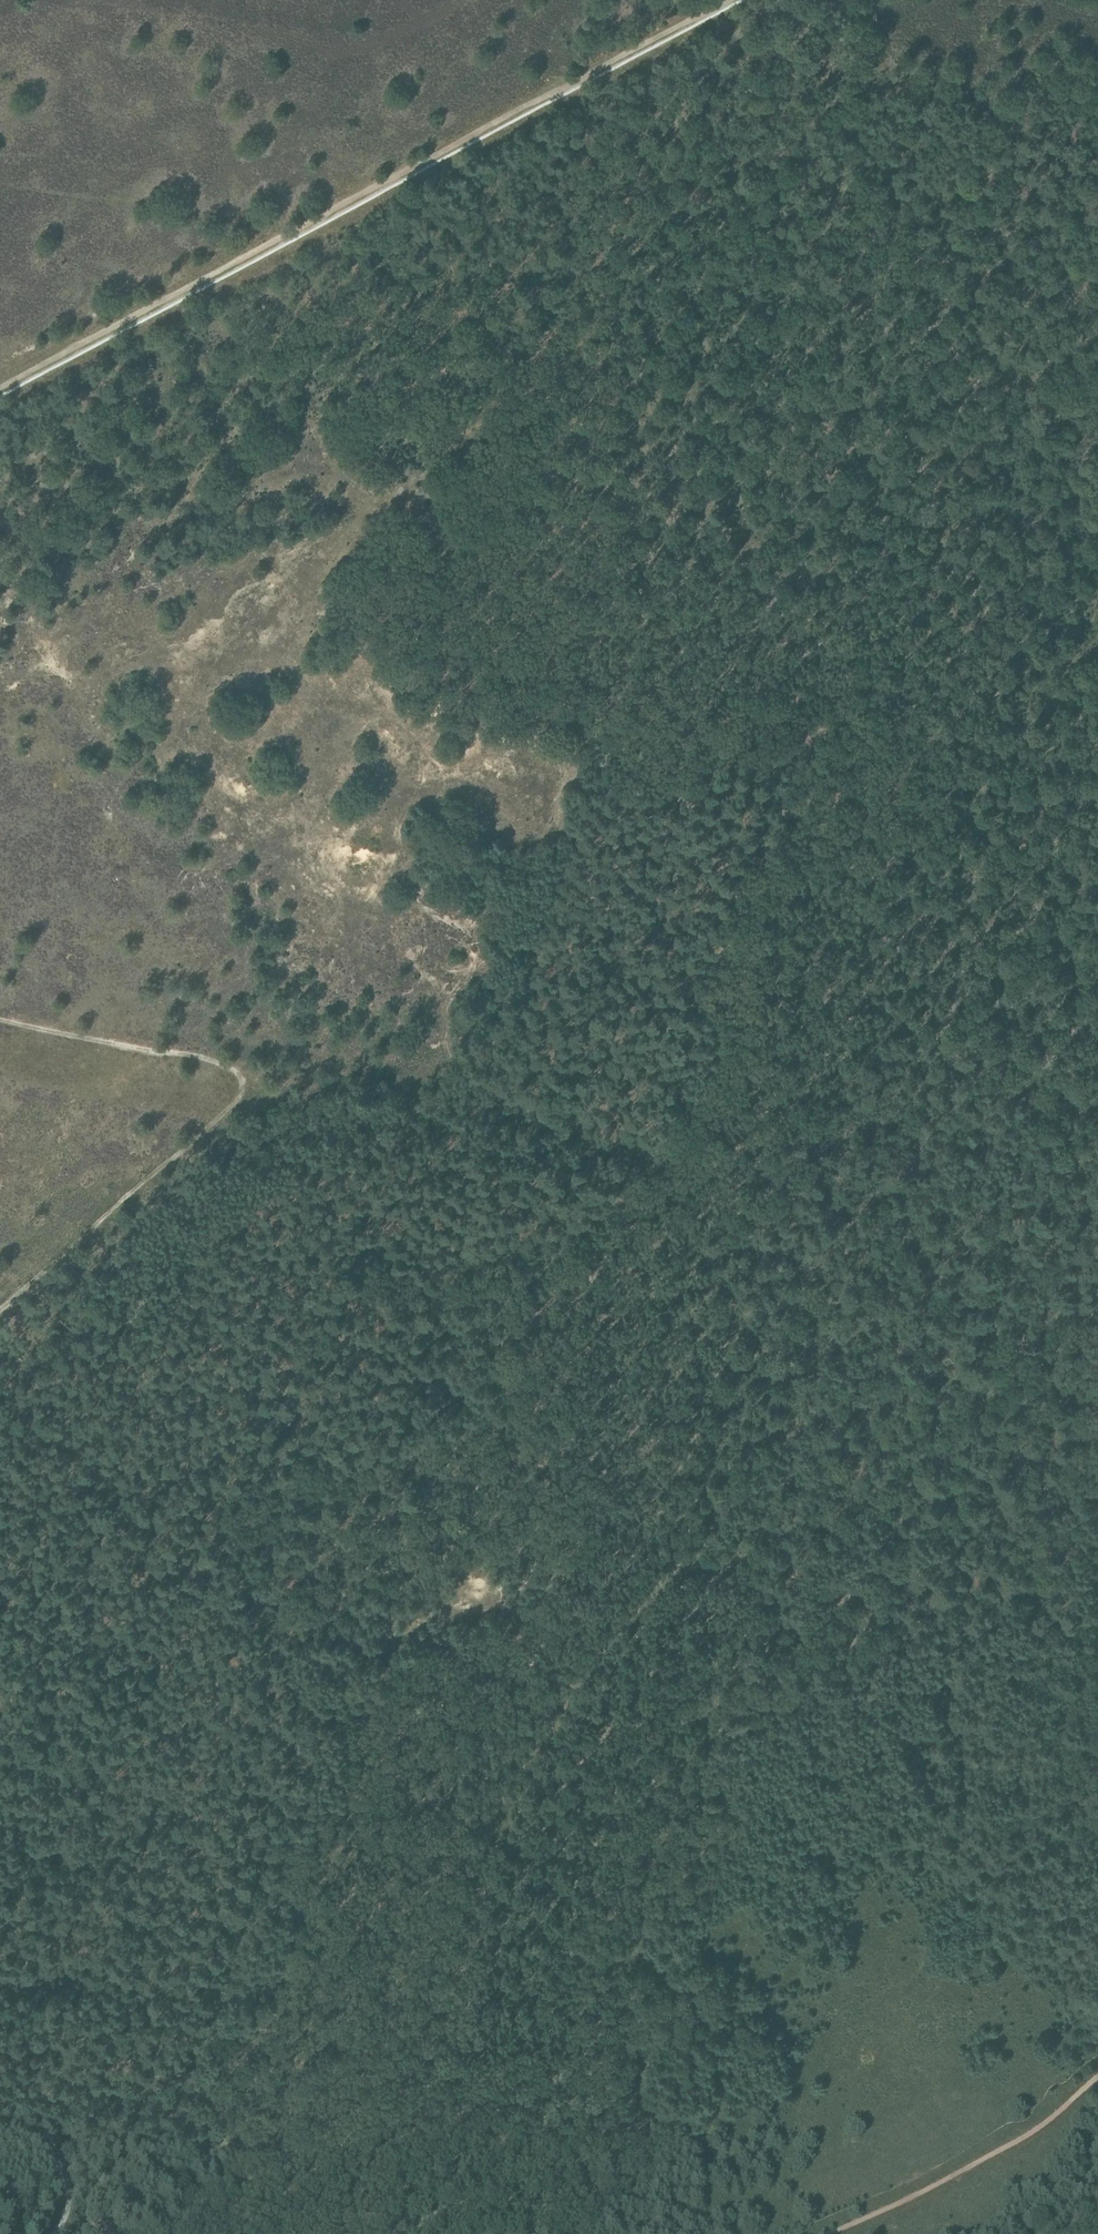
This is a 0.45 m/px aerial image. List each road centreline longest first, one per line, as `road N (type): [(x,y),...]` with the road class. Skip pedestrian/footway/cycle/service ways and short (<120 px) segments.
road 1 (track): [(726,0),(0,386)]
road 2 (track): [(0,1308),(240,1098),(243,1084),(203,1059),(0,1018)]
road 3 (track): [(1097,2076),(1054,2118),(1003,2149),(832,2233)]
road 4 (track): [(58,2233),(68,2218),(66,2172),(53,2152),(0,2133)]

